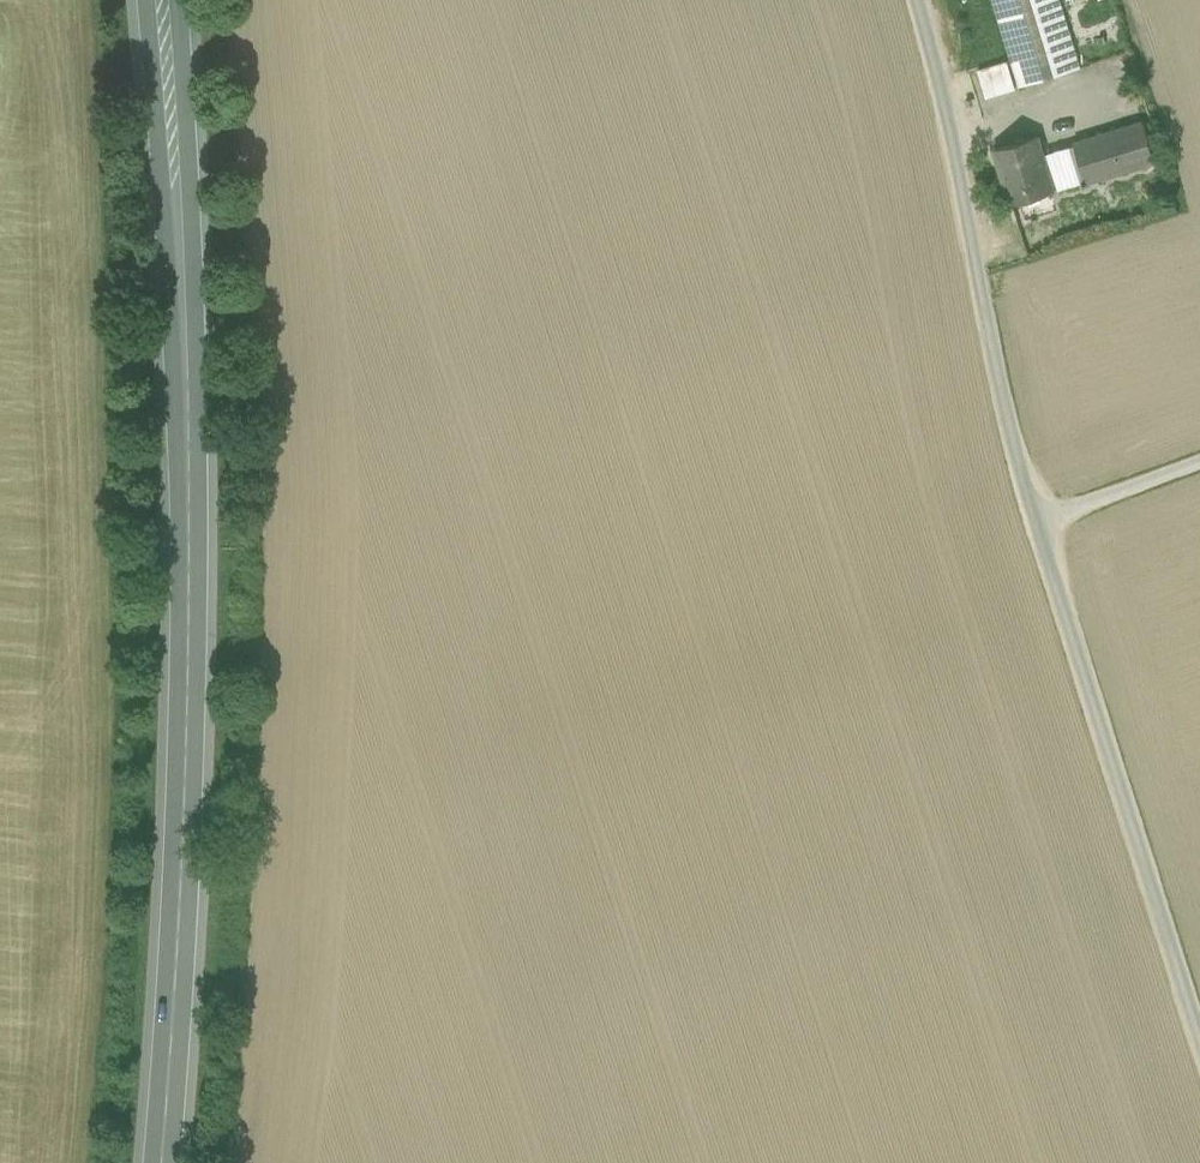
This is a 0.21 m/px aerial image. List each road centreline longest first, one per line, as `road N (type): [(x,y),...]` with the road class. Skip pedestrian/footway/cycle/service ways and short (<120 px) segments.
road 1 (primary): [(164,1162),(185,455),(160,0)]
road 2 (unclassified): [(1199,1032),(1034,520),(916,0)]
road 3 (track): [(1034,520),(1199,459)]

